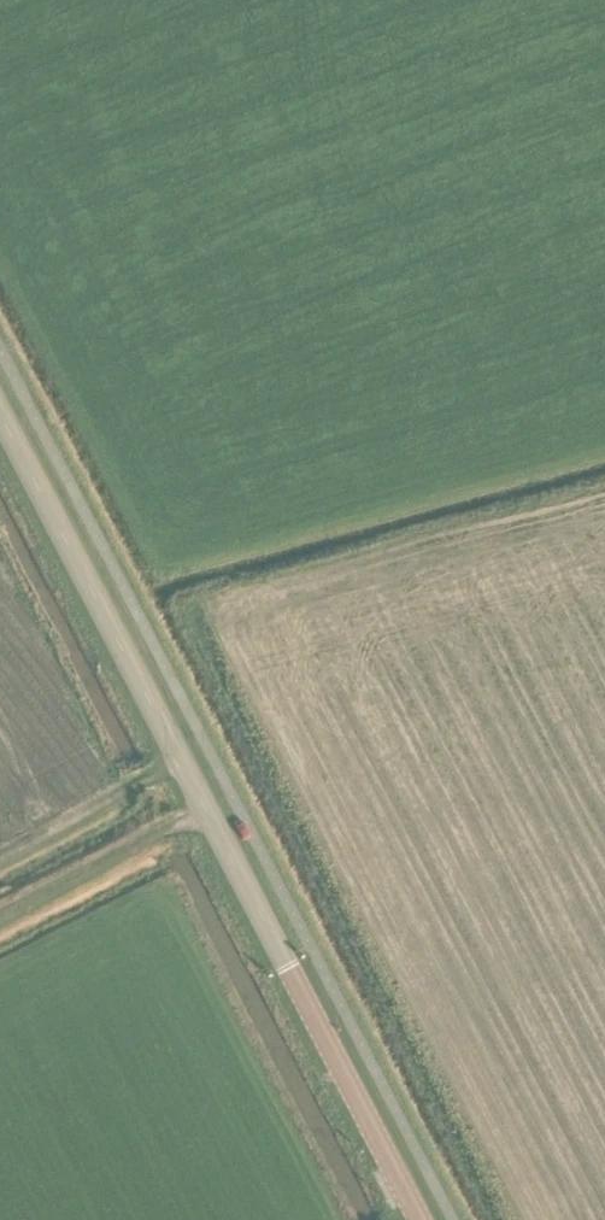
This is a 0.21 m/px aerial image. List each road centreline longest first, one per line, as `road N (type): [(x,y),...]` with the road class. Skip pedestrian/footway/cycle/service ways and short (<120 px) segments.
road 1 (secondary): [(418,1219),(0,415)]

